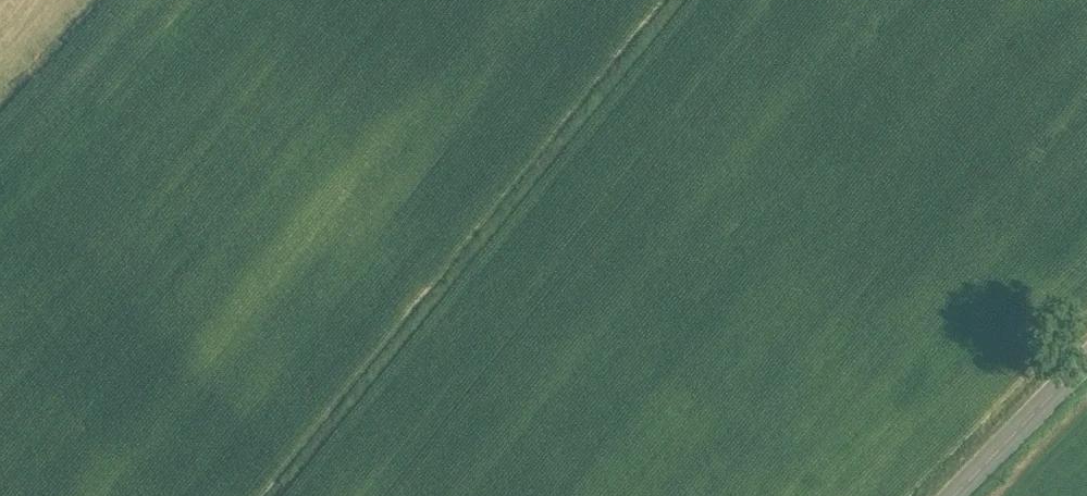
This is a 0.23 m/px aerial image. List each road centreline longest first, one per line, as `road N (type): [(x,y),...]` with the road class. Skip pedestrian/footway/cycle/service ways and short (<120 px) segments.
road 1 (tertiary): [(1086,361),(954,495)]

